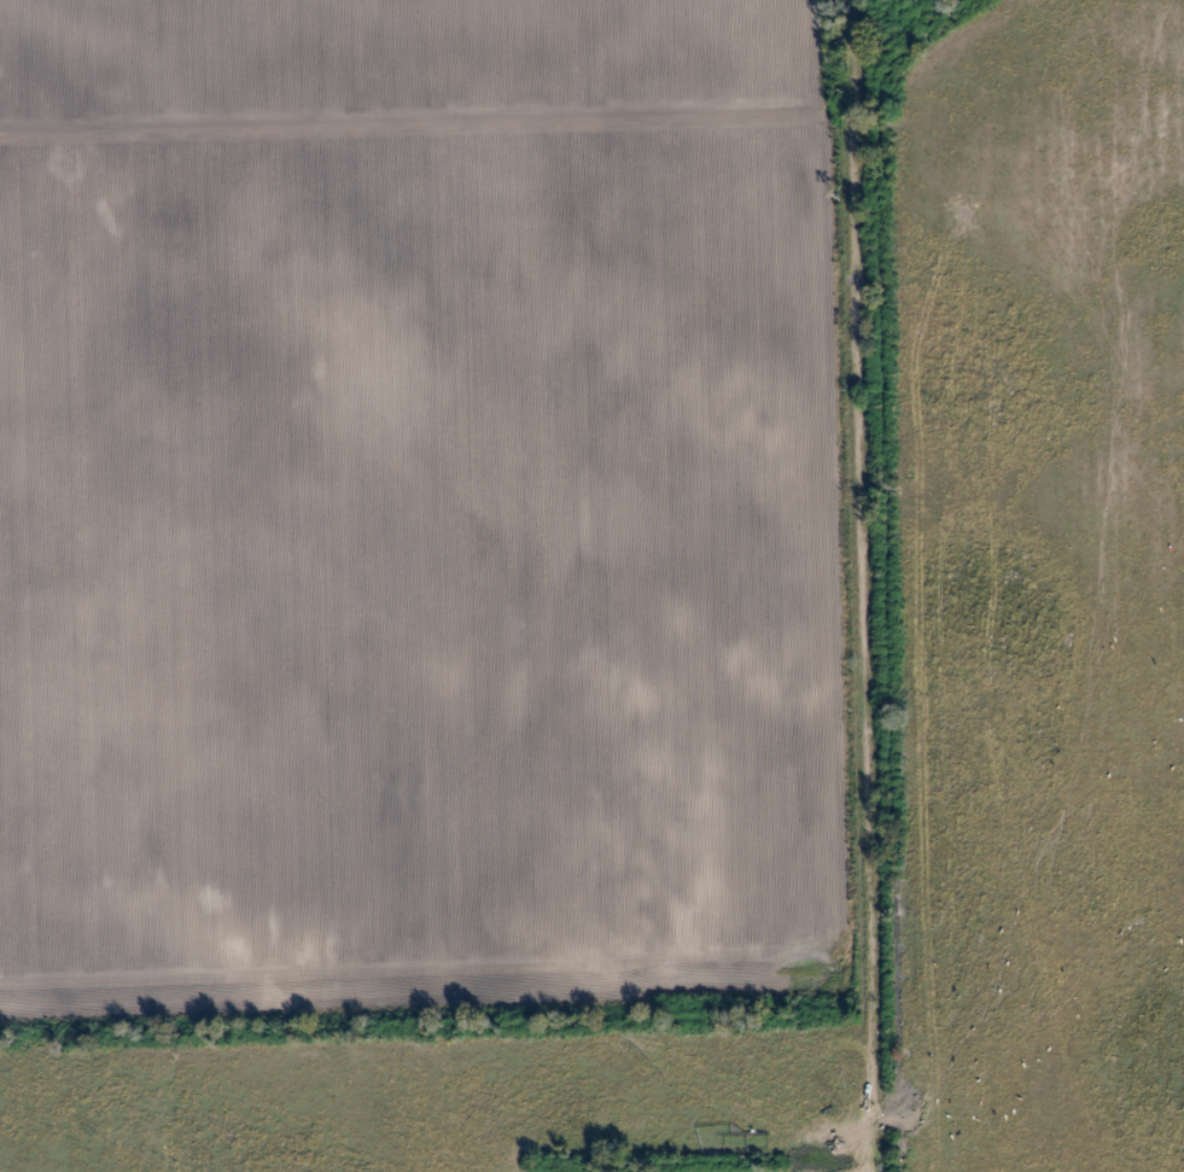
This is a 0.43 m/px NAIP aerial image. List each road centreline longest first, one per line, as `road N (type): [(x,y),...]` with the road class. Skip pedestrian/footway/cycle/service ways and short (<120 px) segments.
road 1 (track): [(867,1171),(832,0)]

